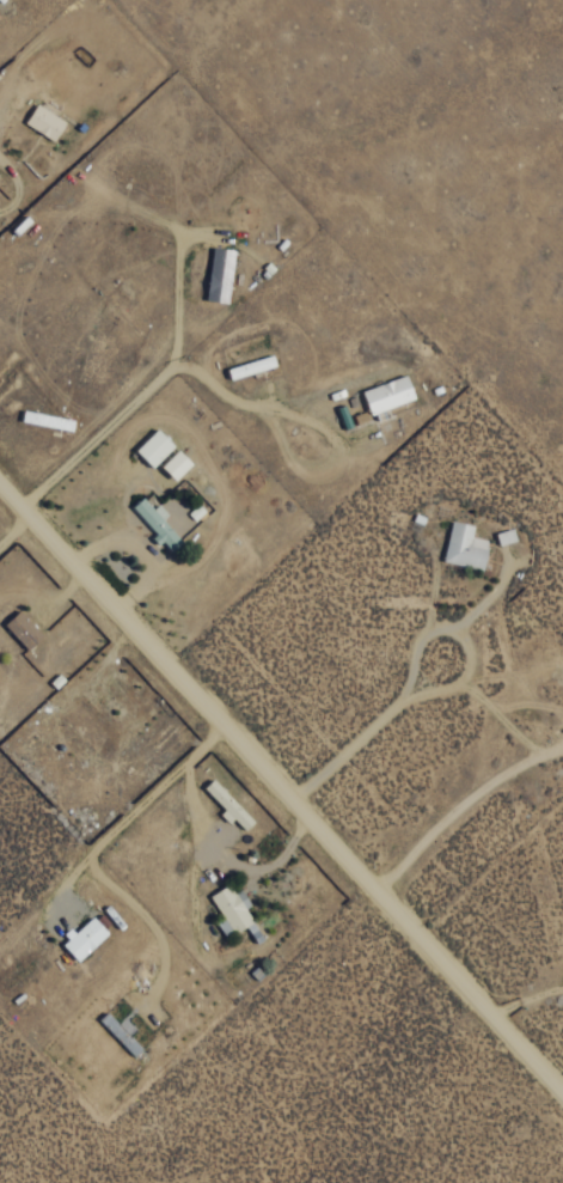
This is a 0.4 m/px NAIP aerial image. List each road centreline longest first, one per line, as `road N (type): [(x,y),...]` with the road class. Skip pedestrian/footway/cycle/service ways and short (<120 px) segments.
road 1 (residential): [(25,508),(562,1094)]

